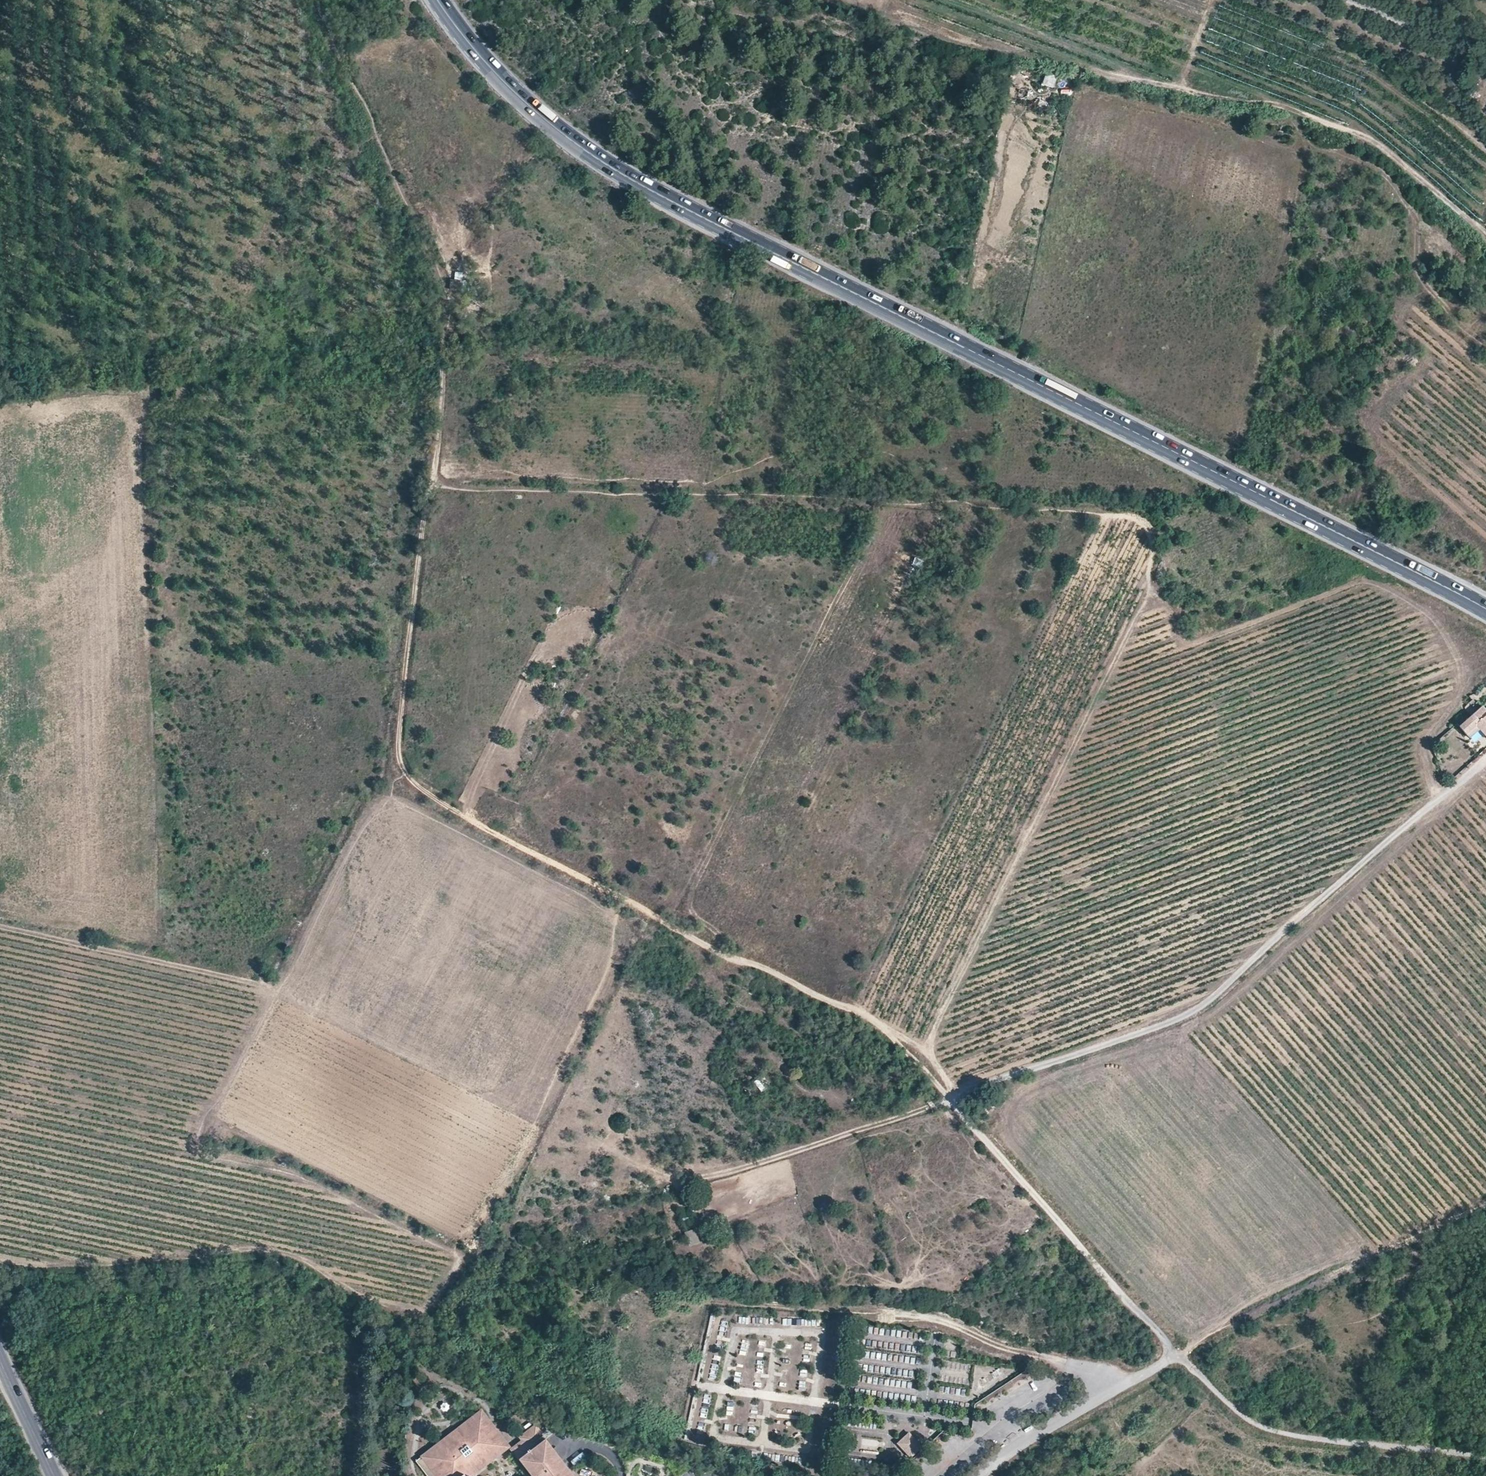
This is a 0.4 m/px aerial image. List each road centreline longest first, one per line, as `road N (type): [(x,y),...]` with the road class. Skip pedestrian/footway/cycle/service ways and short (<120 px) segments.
road 1 (track): [(952,1100),(873,1019),(713,947),(448,809),(397,757),(448,298),(440,261),(311,0)]
road 2 (trunk): [(419,0),(603,185),(842,310),(1197,475),(1485,634)]
road 3 (primary): [(435,0),(525,103),(627,177),(1485,611)]
road 4 (trunk): [(1485,564),(1193,393),(643,134),(497,0)]
road 5 (track): [(432,486),(474,494),(1102,510),(1151,524),(1157,558)]
road 6 (track): [(454,1251),(271,1170),(187,1150),(397,757)]
road 7 (track): [(925,1070),(1157,558)]
road 8 (track): [(1076,1368),(950,1326),(706,1301)]
road 9 (track): [(1485,1206),(1173,1357)]
road 10 (track): [(1485,1454),(1255,1425),(1173,1357)]
road 11 (track): [(658,1173),(676,1186),(952,1100)]
road 12 (track): [(277,989),(0,927)]
road 13 (track): [(454,1251),(488,1270),(706,1301)]
road 14 (unclassified): [(982,1475),(1173,1357)]
road 15 (track): [(1485,243),(1410,177),(1358,152),(1304,161)]
road 16 (unclassified): [(1346,0),(1485,56)]
road 17 (tertiary): [(54,1475),(0,1357)]

